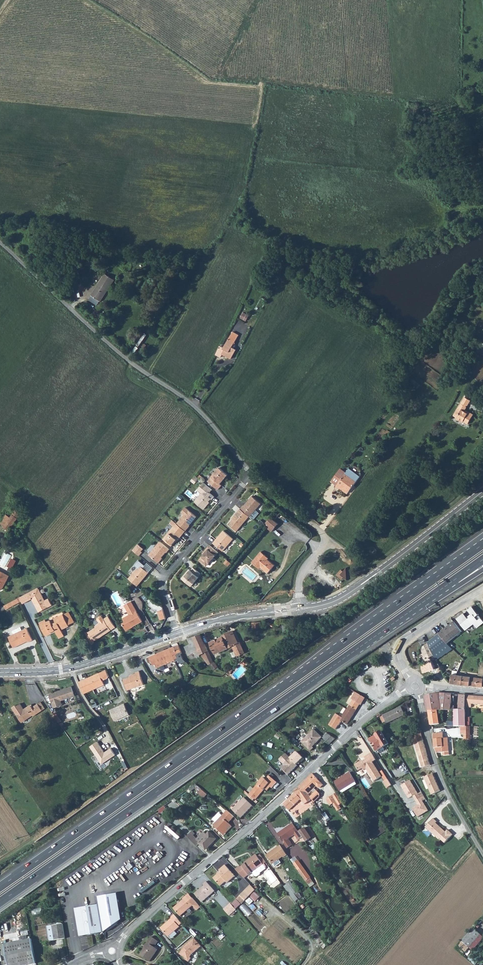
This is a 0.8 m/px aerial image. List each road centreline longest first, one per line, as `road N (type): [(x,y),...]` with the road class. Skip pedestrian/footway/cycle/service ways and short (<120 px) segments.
road 1 (trunk): [(0,904),(447,587)]
road 2 (trunk): [(386,615),(0,888)]
road 3 (unclassified): [(415,686),(364,720),(117,946)]
road 4 (unclassified): [(0,238),(117,352),(195,406),(252,473)]
road 5 (tertiary): [(482,490),(357,588),(301,609)]
road 6 (track): [(87,0),(207,80),(261,85)]
road 7 (residential): [(252,473),(165,576),(175,634)]
road 8 (unclassified): [(415,686),(445,787),(482,853)]
road 9 (tertiary): [(175,634),(61,669),(0,672)]
road 10 (unclassified): [(252,473),(323,534),(301,575),(301,609)]
road 11 (unclassified): [(415,686),(397,654),(400,643),(482,588)]
road 12 (tertiary): [(301,609),(175,634)]
road 13 (trunk): [(482,535),(386,615)]

